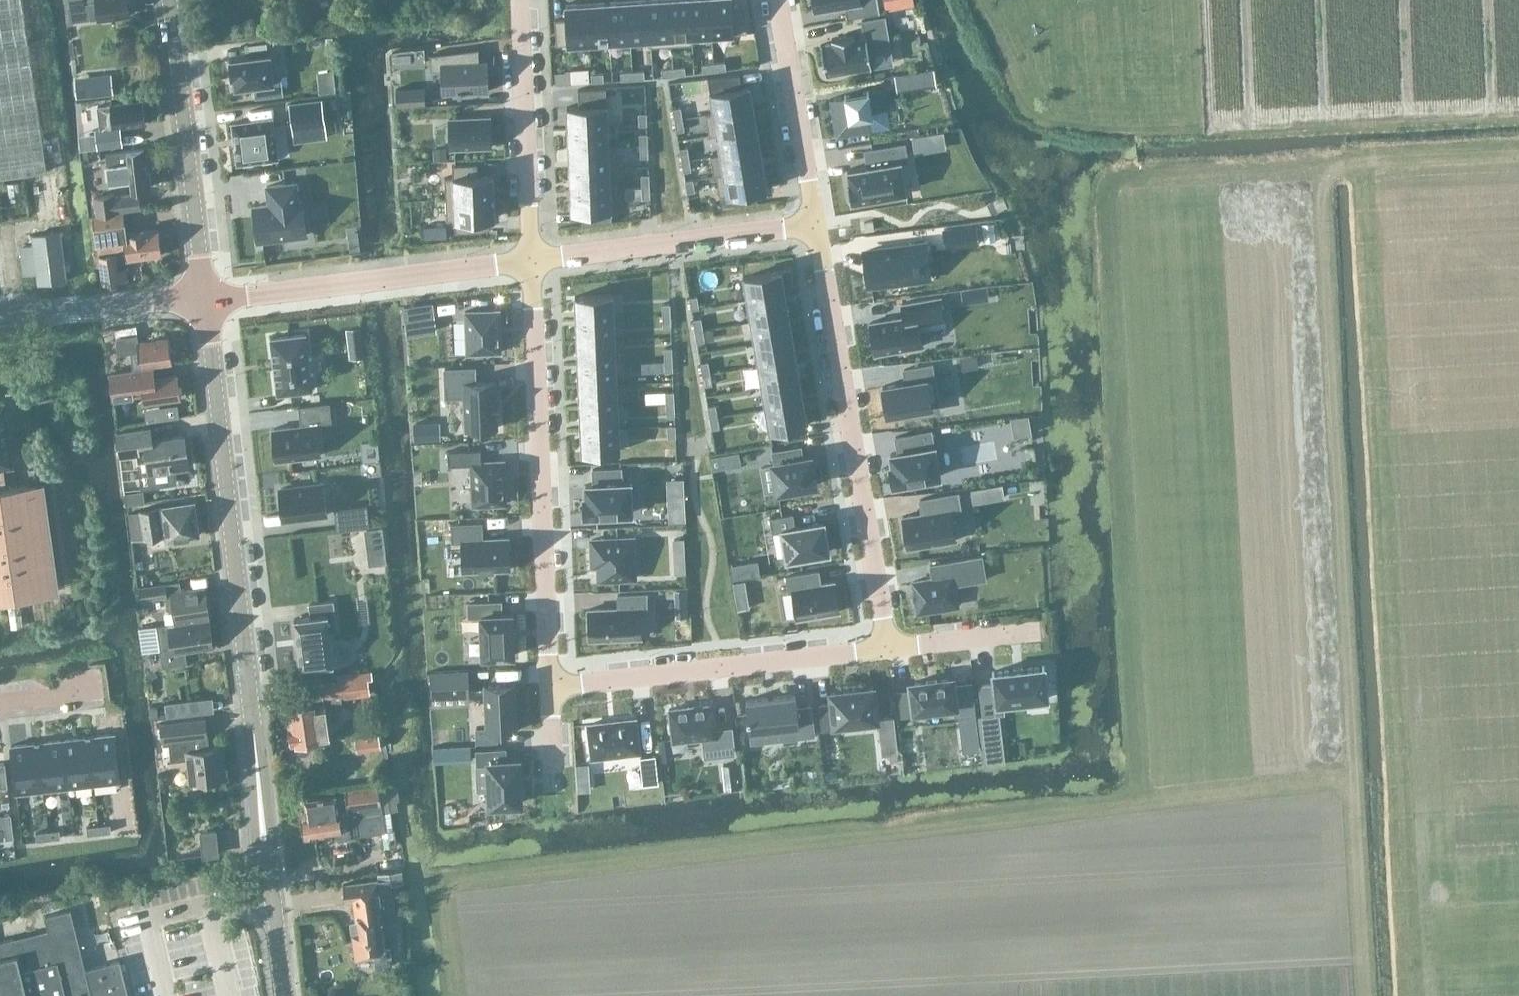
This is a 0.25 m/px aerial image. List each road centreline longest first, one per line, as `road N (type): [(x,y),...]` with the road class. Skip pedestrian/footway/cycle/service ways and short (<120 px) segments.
road 1 (tertiary): [(286,995),(205,302)]
road 2 (residential): [(815,228),(885,649)]
road 3 (residential): [(553,687),(533,262)]
road 4 (residential): [(885,649),(553,687)]
road 5 (residential): [(205,302),(533,262)]
road 6 (tertiary): [(205,302),(169,0)]
road 7 (residential): [(533,262),(815,228)]
road 8 (residential): [(520,0),(533,262)]
road 9 (residential): [(815,228),(777,0)]
road 10 (unclassified): [(0,315),(205,302)]
road 11 (residential): [(885,649),(1033,632)]

